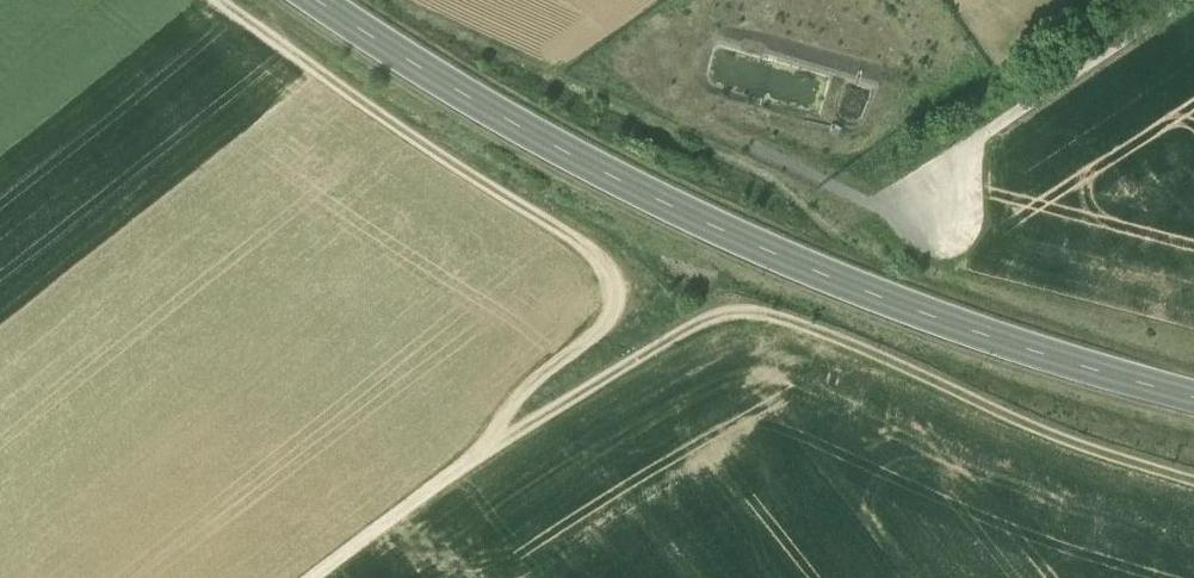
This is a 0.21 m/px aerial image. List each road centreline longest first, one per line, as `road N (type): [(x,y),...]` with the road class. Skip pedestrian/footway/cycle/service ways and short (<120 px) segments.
road 1 (track): [(315,577),(448,476),(699,314),(732,302),(795,313),(1075,432),(1193,468)]
road 2 (secondary): [(322,0),(530,131),(666,203),(977,331),(1193,400)]
road 3 (track): [(448,476),(615,264),(244,0)]
road 4 (track): [(867,207),(1184,0)]

